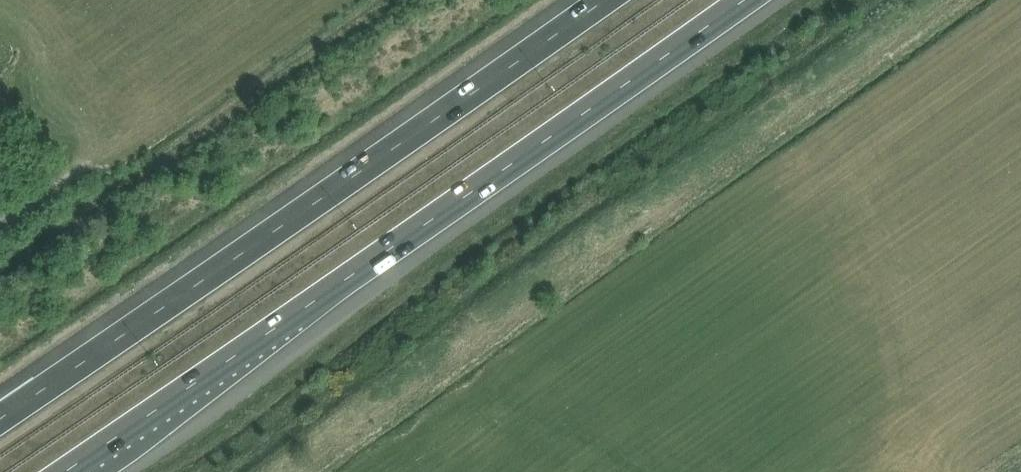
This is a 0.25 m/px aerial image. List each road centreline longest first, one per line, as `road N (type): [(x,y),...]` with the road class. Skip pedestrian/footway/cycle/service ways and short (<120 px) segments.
road 1 (motorway): [(63,471),(742,0)]
road 2 (motorway): [(604,0),(0,416)]

